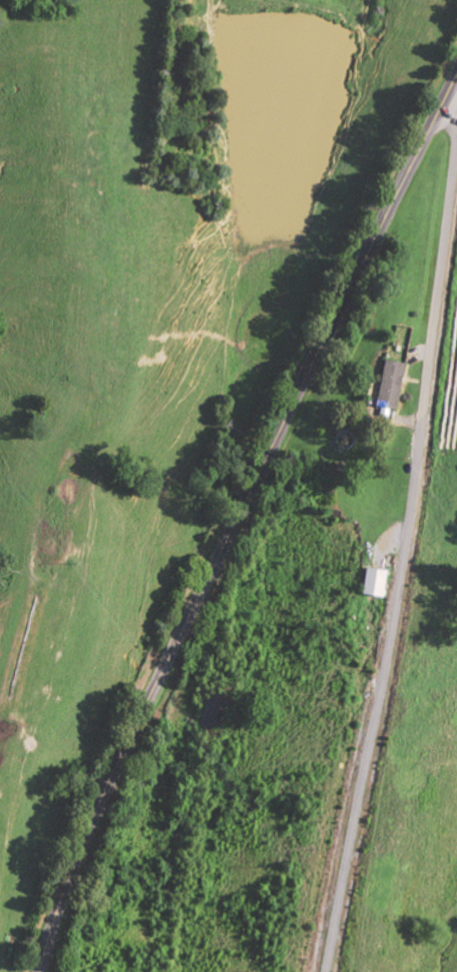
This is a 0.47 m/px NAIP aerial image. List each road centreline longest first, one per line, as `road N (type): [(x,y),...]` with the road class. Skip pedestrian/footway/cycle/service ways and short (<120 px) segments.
road 1 (secondary): [(40,971),(132,729),(456,78)]
road 2 (residential): [(327,971),(392,644),(456,144)]

